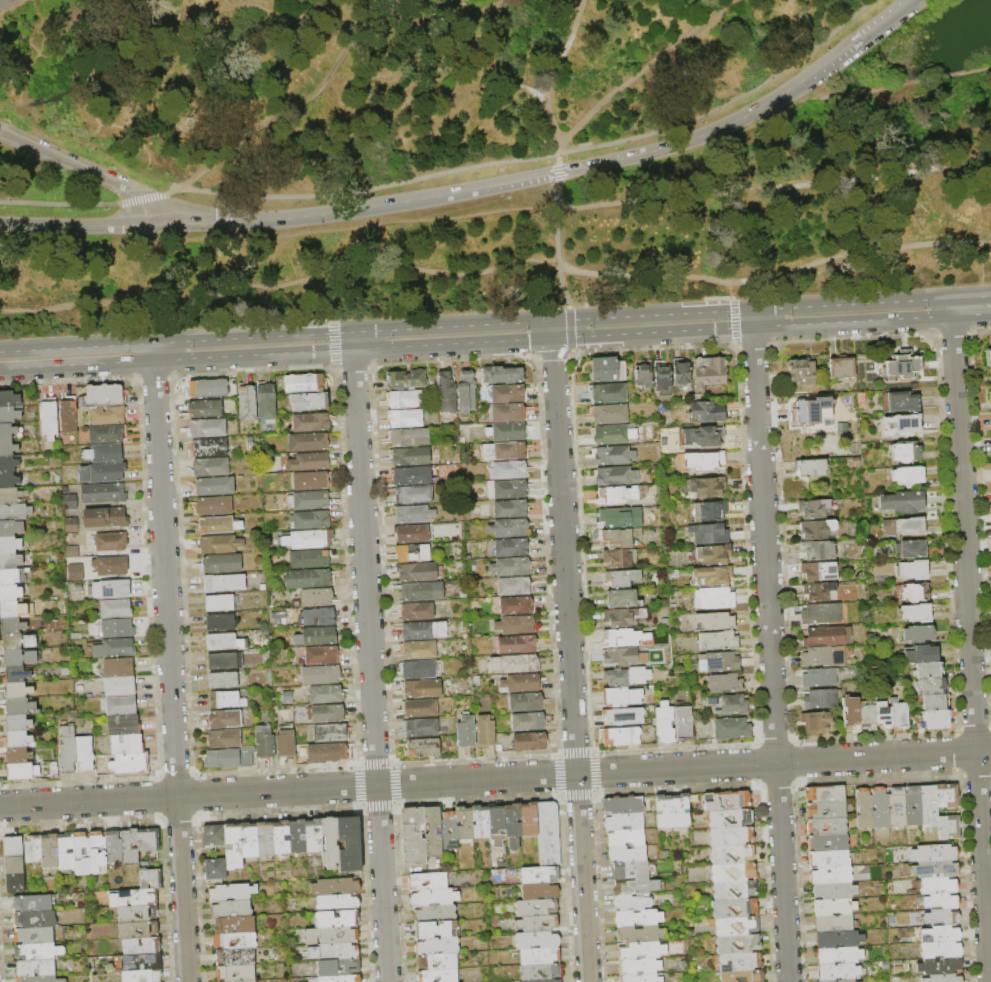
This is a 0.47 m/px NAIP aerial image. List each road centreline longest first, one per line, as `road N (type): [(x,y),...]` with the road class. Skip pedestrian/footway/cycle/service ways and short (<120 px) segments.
road 1 (residential): [(990,750),(0,806)]
road 2 (primary): [(0,371),(990,316)]
road 3 (primary): [(990,295),(0,350)]
road 4 (tertiary): [(912,0),(759,109),(632,157),(298,217),(0,223)]
road 5 (residential): [(952,318),(989,981)]
road 6 (residential): [(753,329),(789,981)]
road 7 (residential): [(553,340),(589,981)]
road 8 (residential): [(353,352),(388,981)]
road 9 (residential): [(153,363),(187,981)]
road 10 (residential): [(209,223),(0,130)]

